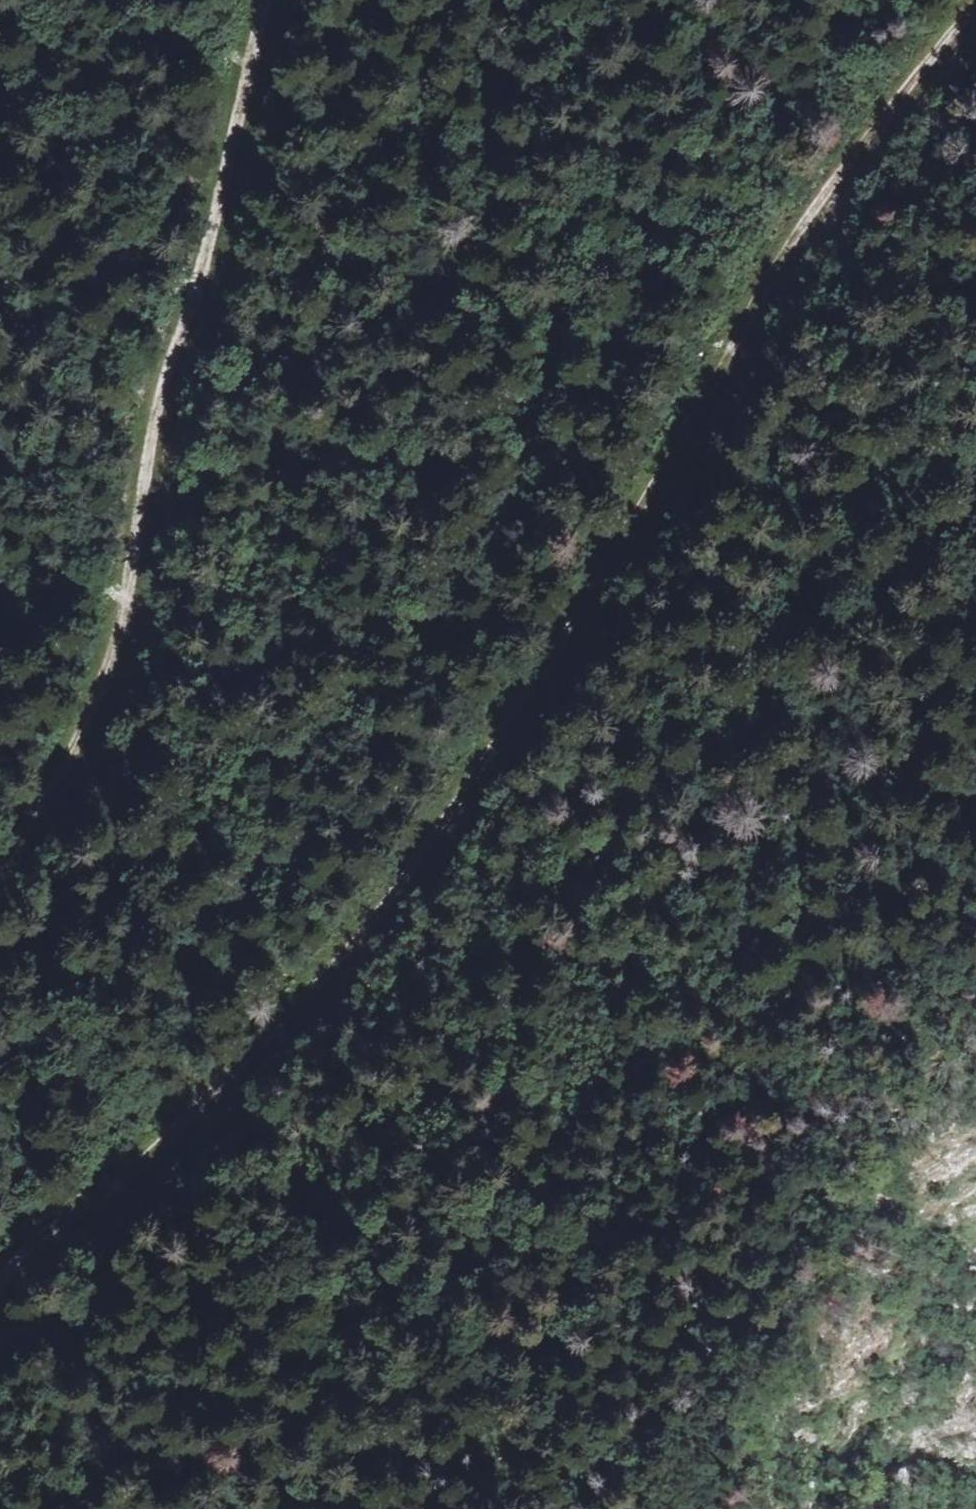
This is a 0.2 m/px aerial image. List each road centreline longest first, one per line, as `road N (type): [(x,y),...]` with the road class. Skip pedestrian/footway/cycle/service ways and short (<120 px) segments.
road 1 (track): [(0,1293),(13,1261),(302,1019),(503,741),(613,570),(719,372),(854,171),(975,21)]
road 2 (track): [(267,0),(126,612),(88,726),(0,890)]

